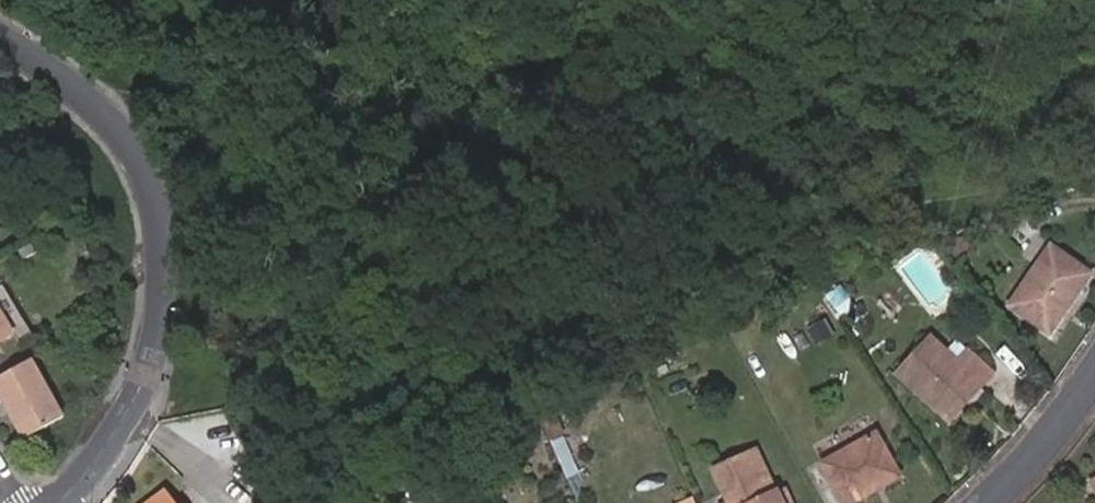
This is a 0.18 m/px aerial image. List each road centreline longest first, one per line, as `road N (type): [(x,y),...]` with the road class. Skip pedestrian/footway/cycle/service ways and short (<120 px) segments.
road 1 (residential): [(0,25),(87,81),(119,115),(158,212),(153,339),(131,401),(57,502)]
road 2 (residential): [(986,502),(1094,371)]

